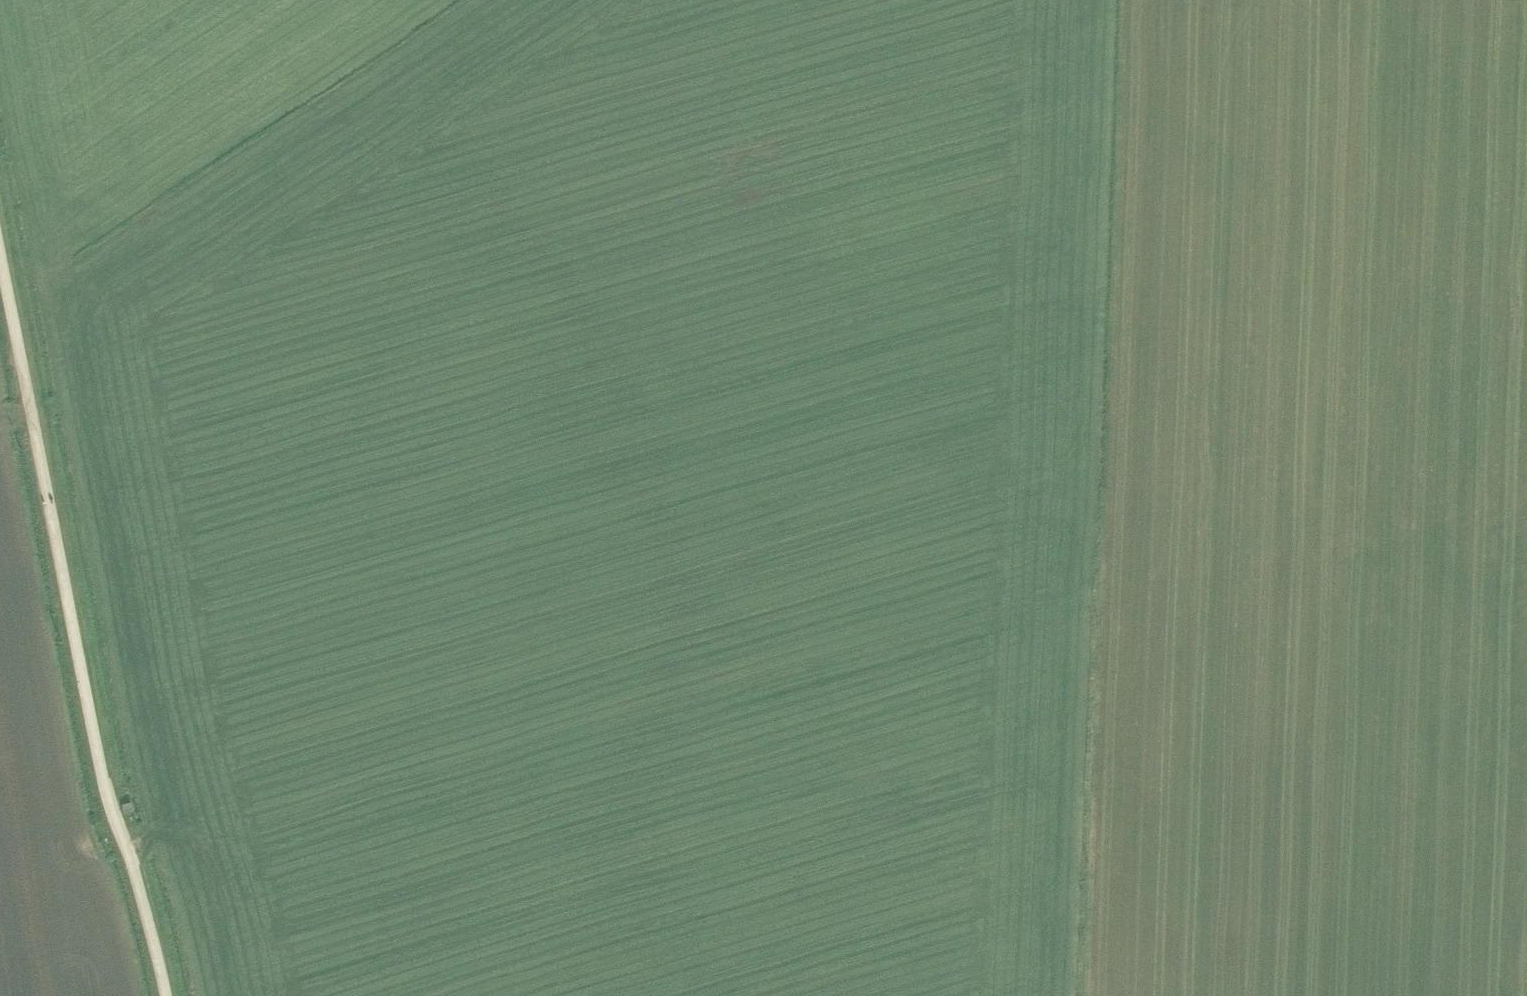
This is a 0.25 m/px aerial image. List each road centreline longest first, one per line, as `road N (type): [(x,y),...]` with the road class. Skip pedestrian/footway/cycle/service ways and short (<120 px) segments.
road 1 (unclassified): [(165,995),(76,668),(0,260)]

